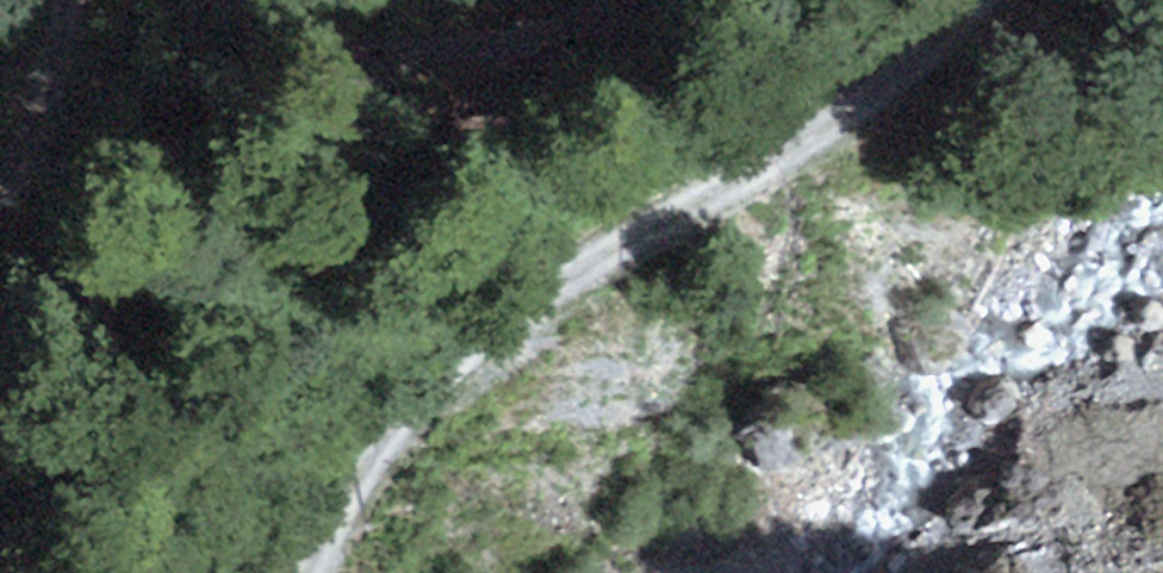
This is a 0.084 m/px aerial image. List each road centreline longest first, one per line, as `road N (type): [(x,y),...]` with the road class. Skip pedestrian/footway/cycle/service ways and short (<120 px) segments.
road 1 (track): [(982,0),(449,365),(332,572)]
road 2 (track): [(712,0),(426,90),(255,196),(105,321),(44,337),(0,323)]
road 3 (track): [(0,143),(18,99),(96,0)]

